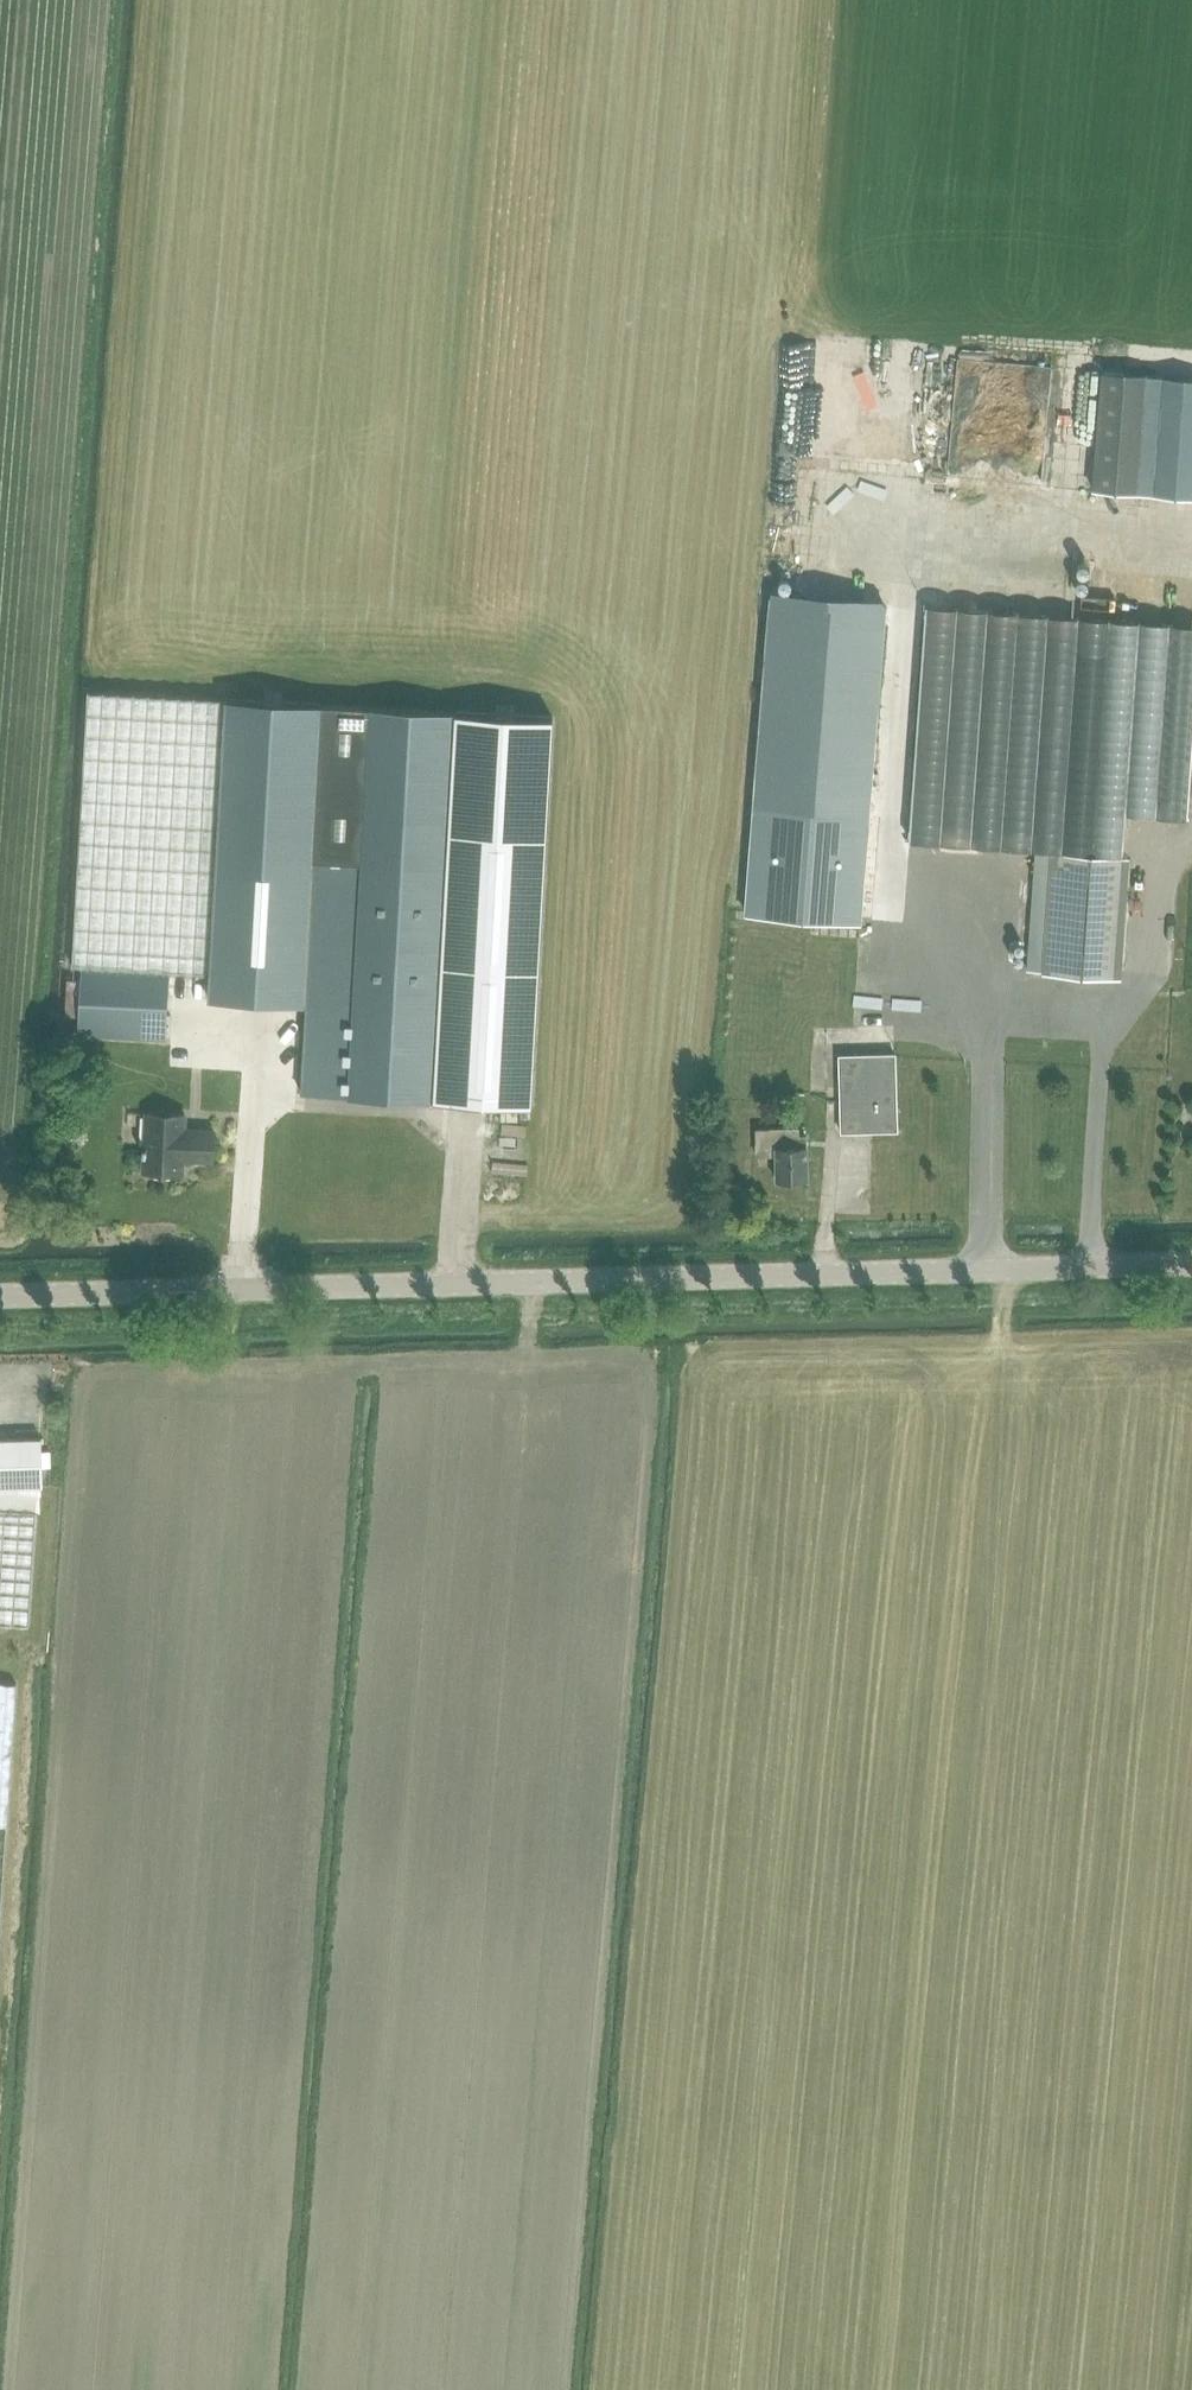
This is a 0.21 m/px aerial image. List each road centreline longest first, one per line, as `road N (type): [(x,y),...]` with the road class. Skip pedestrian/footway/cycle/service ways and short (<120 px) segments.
road 1 (tertiary): [(0,1300),(1191,1280)]

